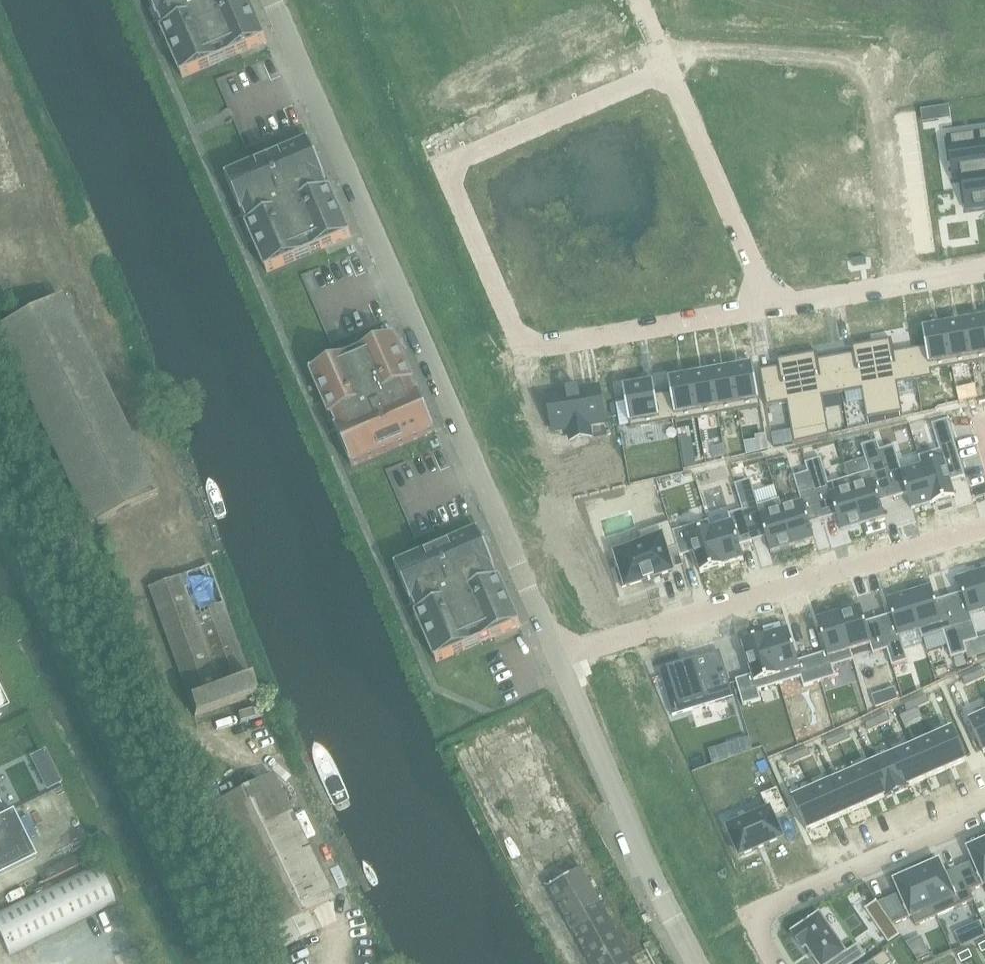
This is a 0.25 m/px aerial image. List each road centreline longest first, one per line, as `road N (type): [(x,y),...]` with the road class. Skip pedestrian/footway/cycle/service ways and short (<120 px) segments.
road 1 (residential): [(558,655),(274,0)]
road 2 (unclassified): [(267,963),(0,398)]
road 3 (residential): [(984,523),(558,655)]
road 4 (residential): [(664,70),(442,166),(522,351)]
road 5 (residential): [(657,53),(868,61),(902,286)]
road 6 (residential): [(689,963),(558,655)]
road 7 (residential): [(782,963),(751,916),(984,811)]
road 8 (residential): [(766,309),(664,70)]
road 9 (residential): [(766,309),(522,351)]
road 10 (residential): [(902,286),(766,309)]

